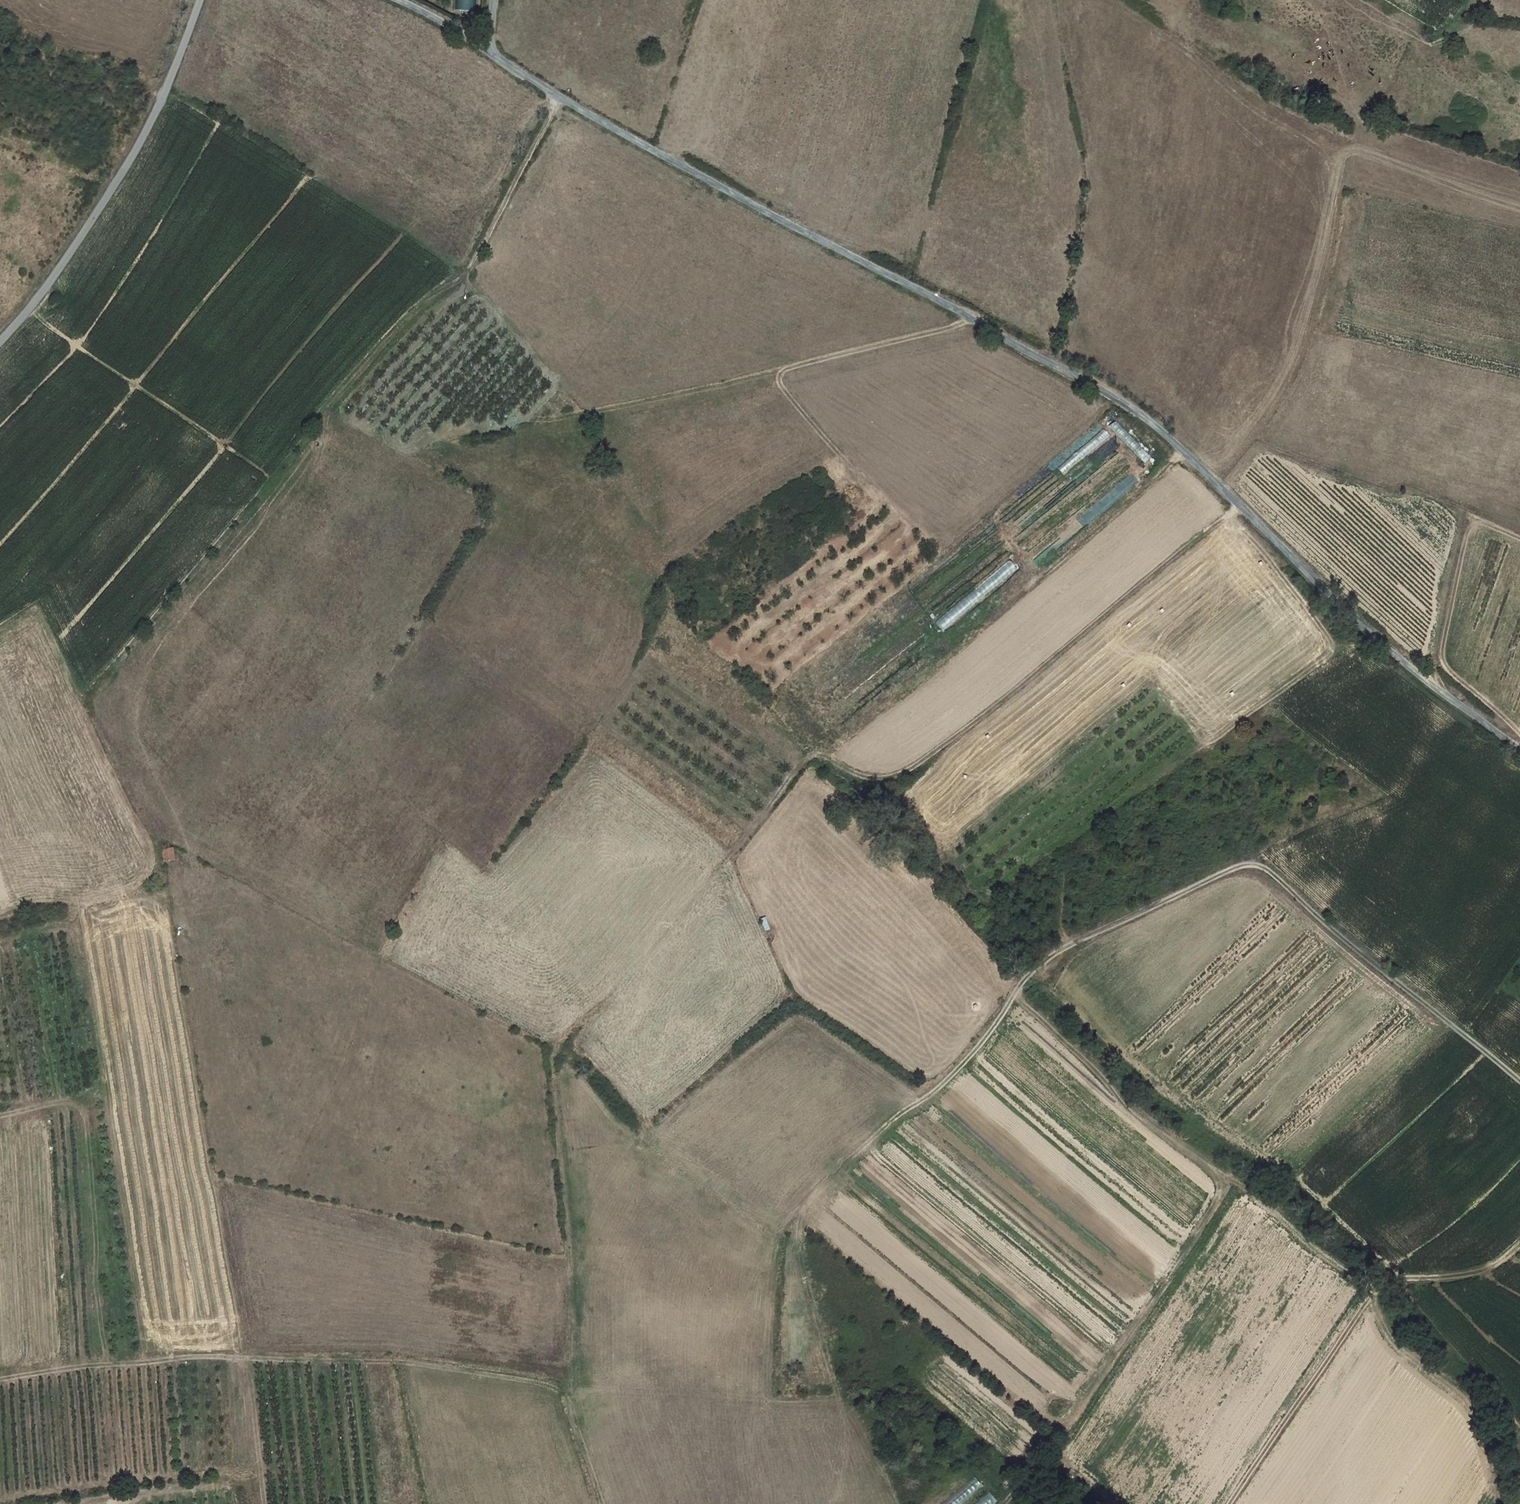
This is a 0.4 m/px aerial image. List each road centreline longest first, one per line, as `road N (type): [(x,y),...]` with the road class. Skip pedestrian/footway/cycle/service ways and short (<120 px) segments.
road 1 (unclassified): [(1519,754),(1432,690),(1117,399),(563,99),(485,46)]
road 2 (track): [(1519,1081),(1273,873),(1245,864),(1044,961),(964,1063),(881,1128)]
road 3 (unclassified): [(0,342),(113,187),(168,87),(202,0)]
road 4 (track): [(0,1381),(214,1357),(367,1361)]
road 5 (track): [(1377,1282),(1489,1268),(1519,1239)]
road 6 (track): [(569,1378),(602,1503)]

